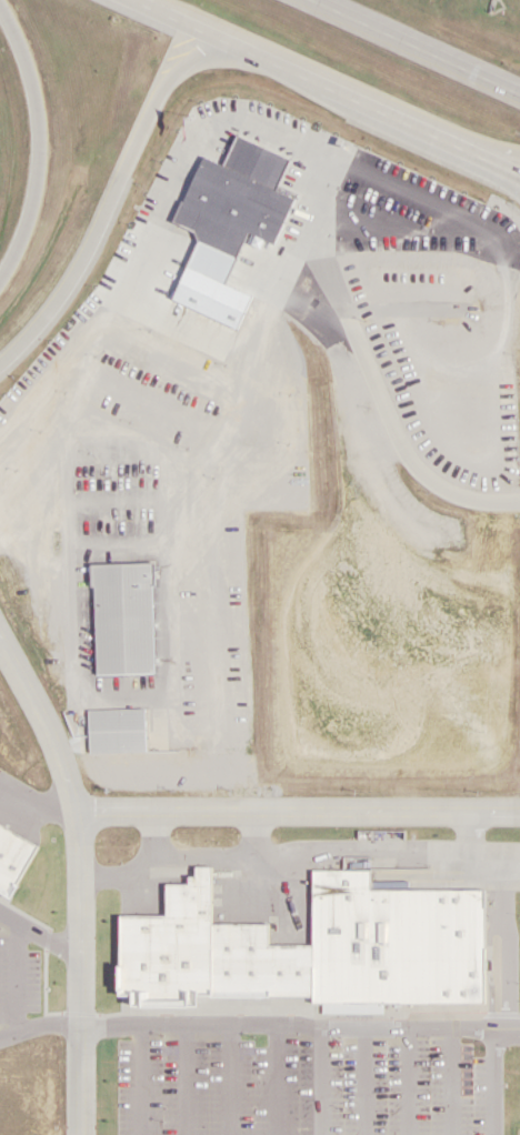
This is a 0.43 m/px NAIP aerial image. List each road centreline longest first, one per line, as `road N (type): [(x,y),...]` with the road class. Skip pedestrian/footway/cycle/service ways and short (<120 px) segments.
road 1 (residential): [(80,1134),(73,812),(42,719),(0,644)]
road 2 (residential): [(519,811),(73,812)]
road 3 (motorway): [(0,367),(58,303),(89,253),(169,91),(191,71),(257,57)]
road 4 (primary): [(134,0),(429,141)]
road 5 (motorway): [(2,0),(29,58),(40,161),(32,204),(0,279)]
road 6 (primary): [(519,96),(315,0)]

